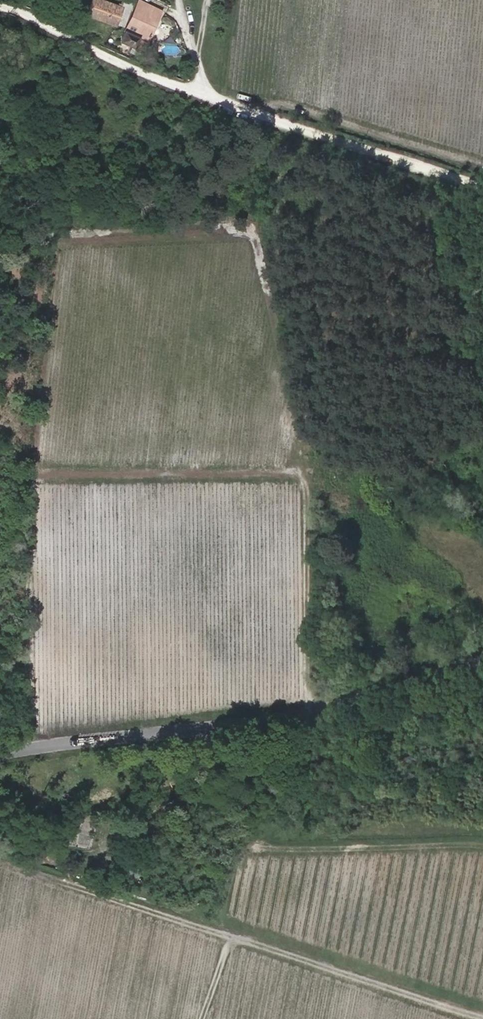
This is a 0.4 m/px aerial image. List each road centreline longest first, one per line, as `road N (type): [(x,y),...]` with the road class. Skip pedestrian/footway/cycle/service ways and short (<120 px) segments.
road 1 (track): [(0,860),(11,855),(210,930),(239,840),(482,836)]
road 2 (track): [(0,5),(151,75),(482,186)]
road 3 (tertiary): [(0,753),(278,720),(353,705),(482,661)]
road 4 (track): [(227,942),(482,1018)]

